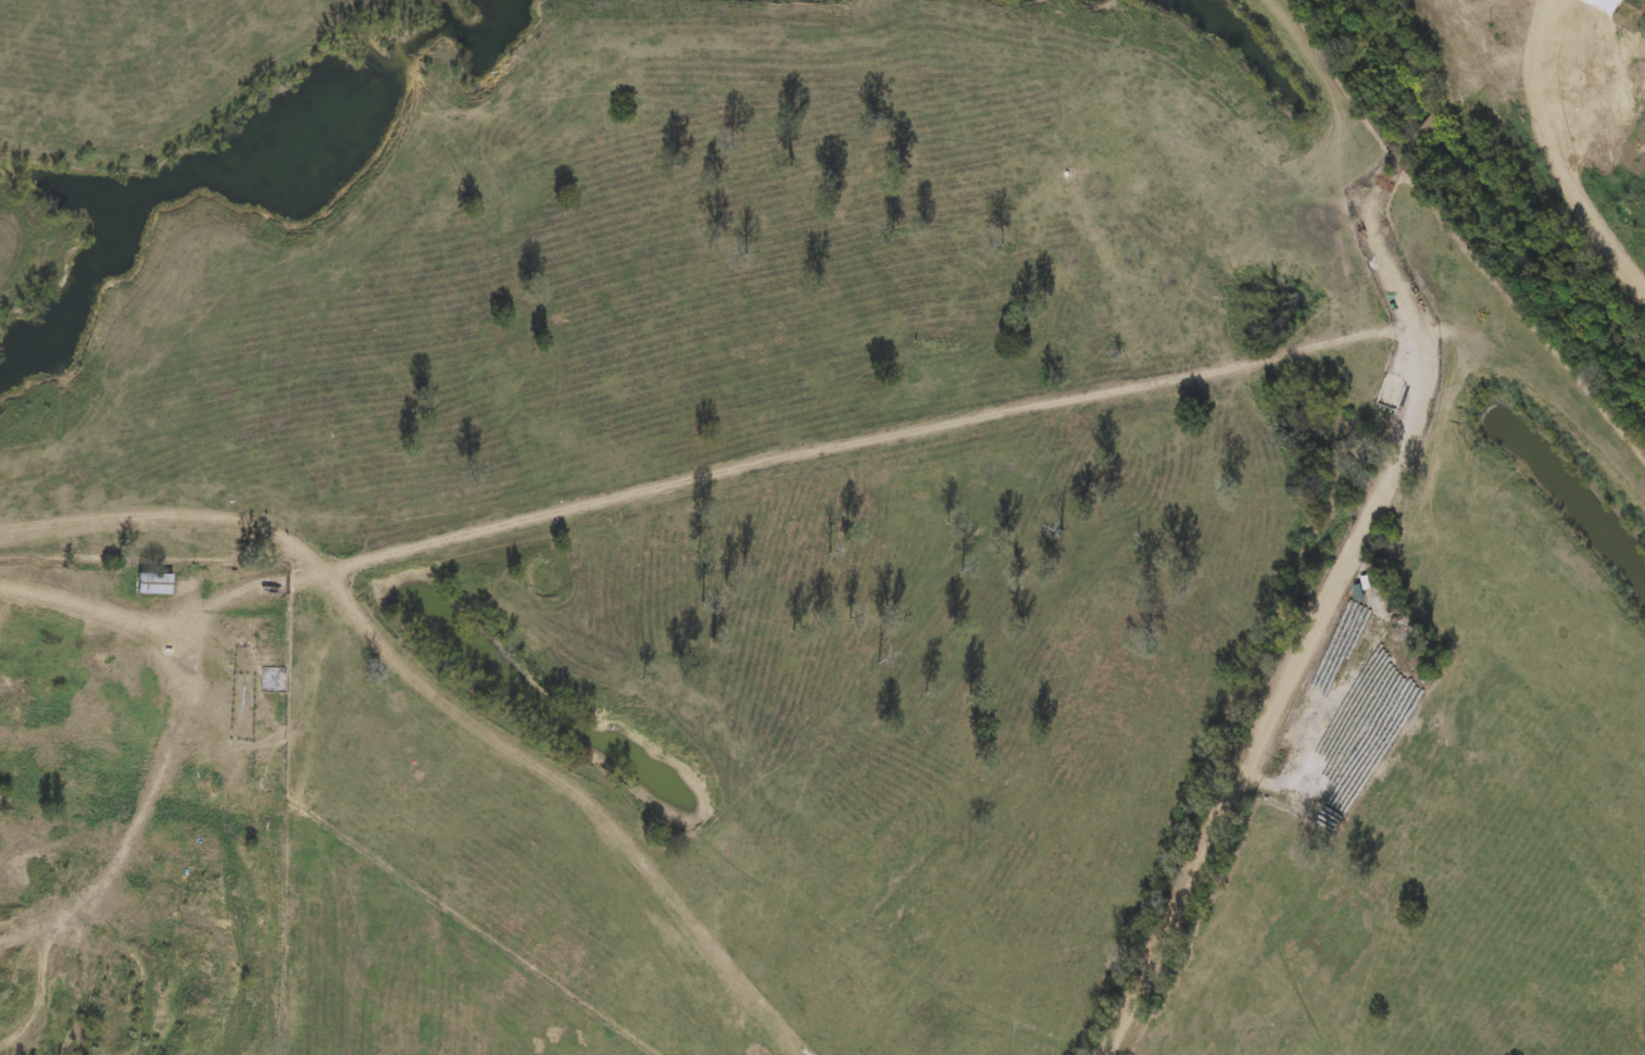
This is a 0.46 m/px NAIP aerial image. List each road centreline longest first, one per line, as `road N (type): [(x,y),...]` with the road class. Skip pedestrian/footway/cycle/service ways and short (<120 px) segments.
road 1 (residential): [(1432,324),(1302,348),(1197,378),(944,424),(324,579),(221,590)]
road 2 (residential): [(1376,210),(1432,324),(1432,381),(1416,440),(1113,1054)]
road 3 (residential): [(71,1054),(65,894),(108,825),(158,780),(179,725),(155,636),(125,603),(91,591),(0,583)]
road 4 (residential): [(1644,270),(1560,164),(1533,78)]

